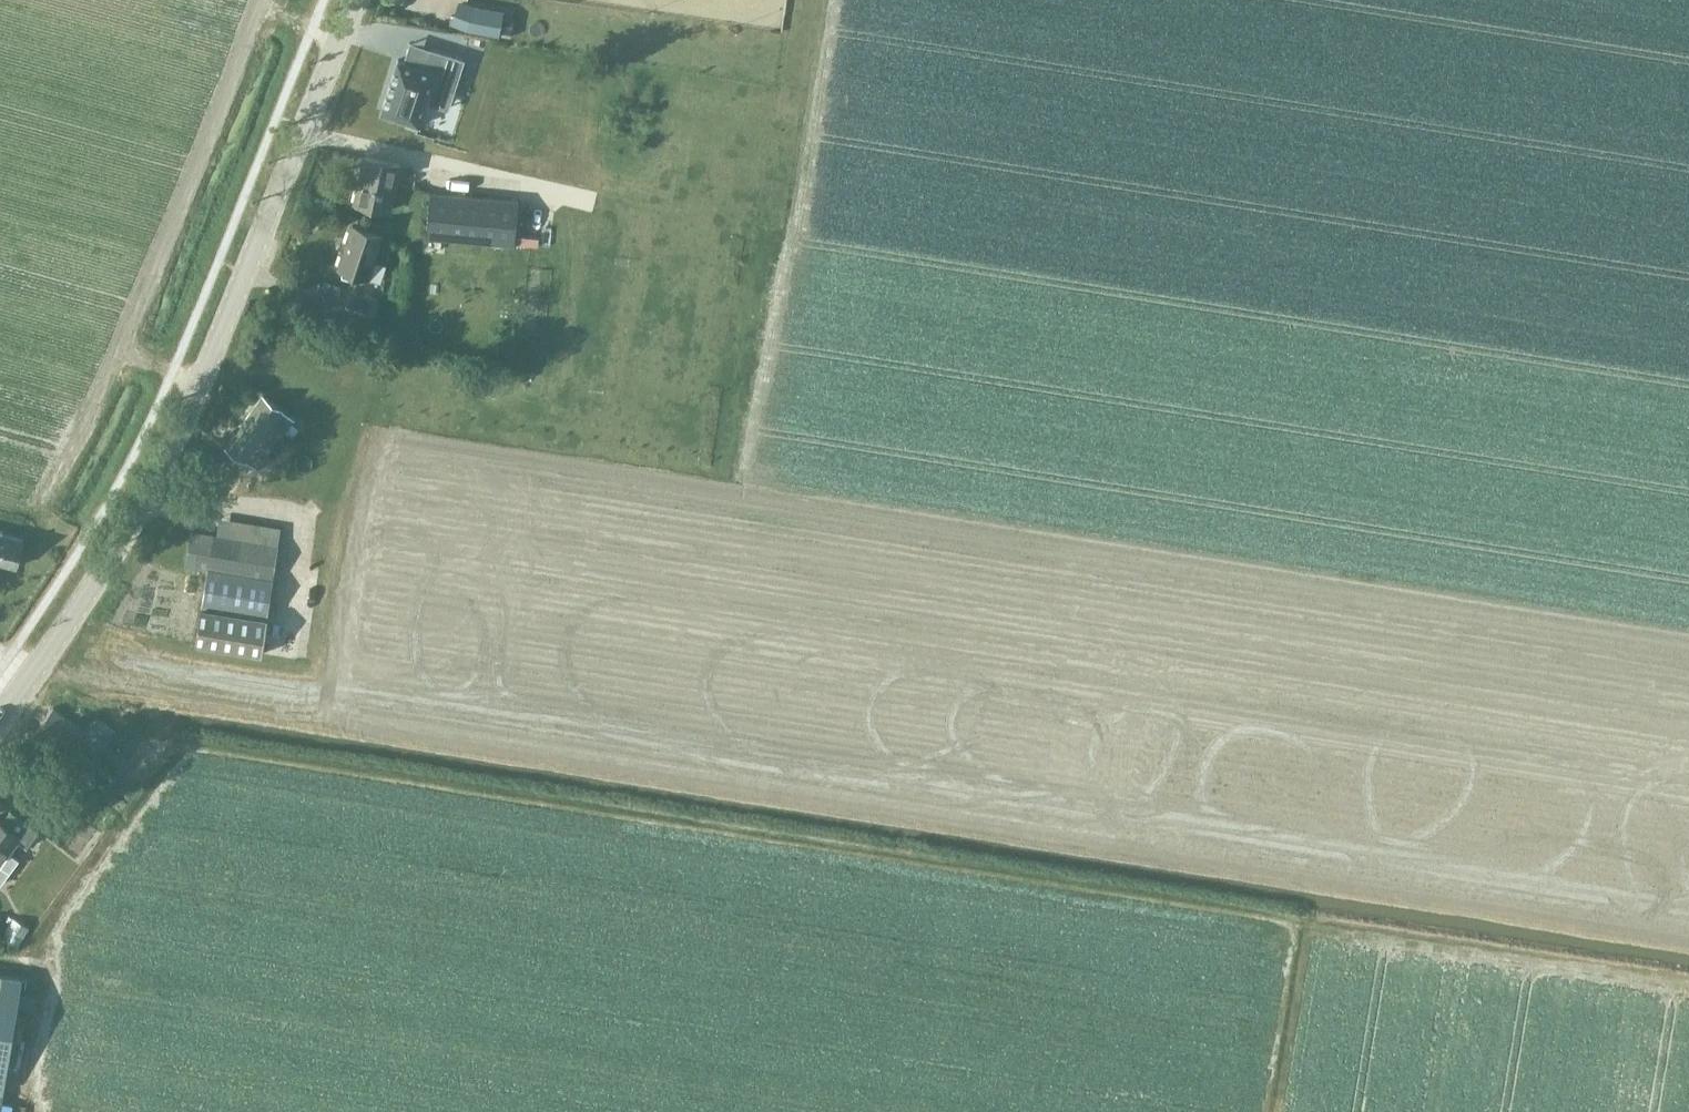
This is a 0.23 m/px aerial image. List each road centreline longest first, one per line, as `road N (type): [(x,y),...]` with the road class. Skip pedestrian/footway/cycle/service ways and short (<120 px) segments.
road 1 (tertiary): [(0,712),(104,569),(189,414),(357,0)]

